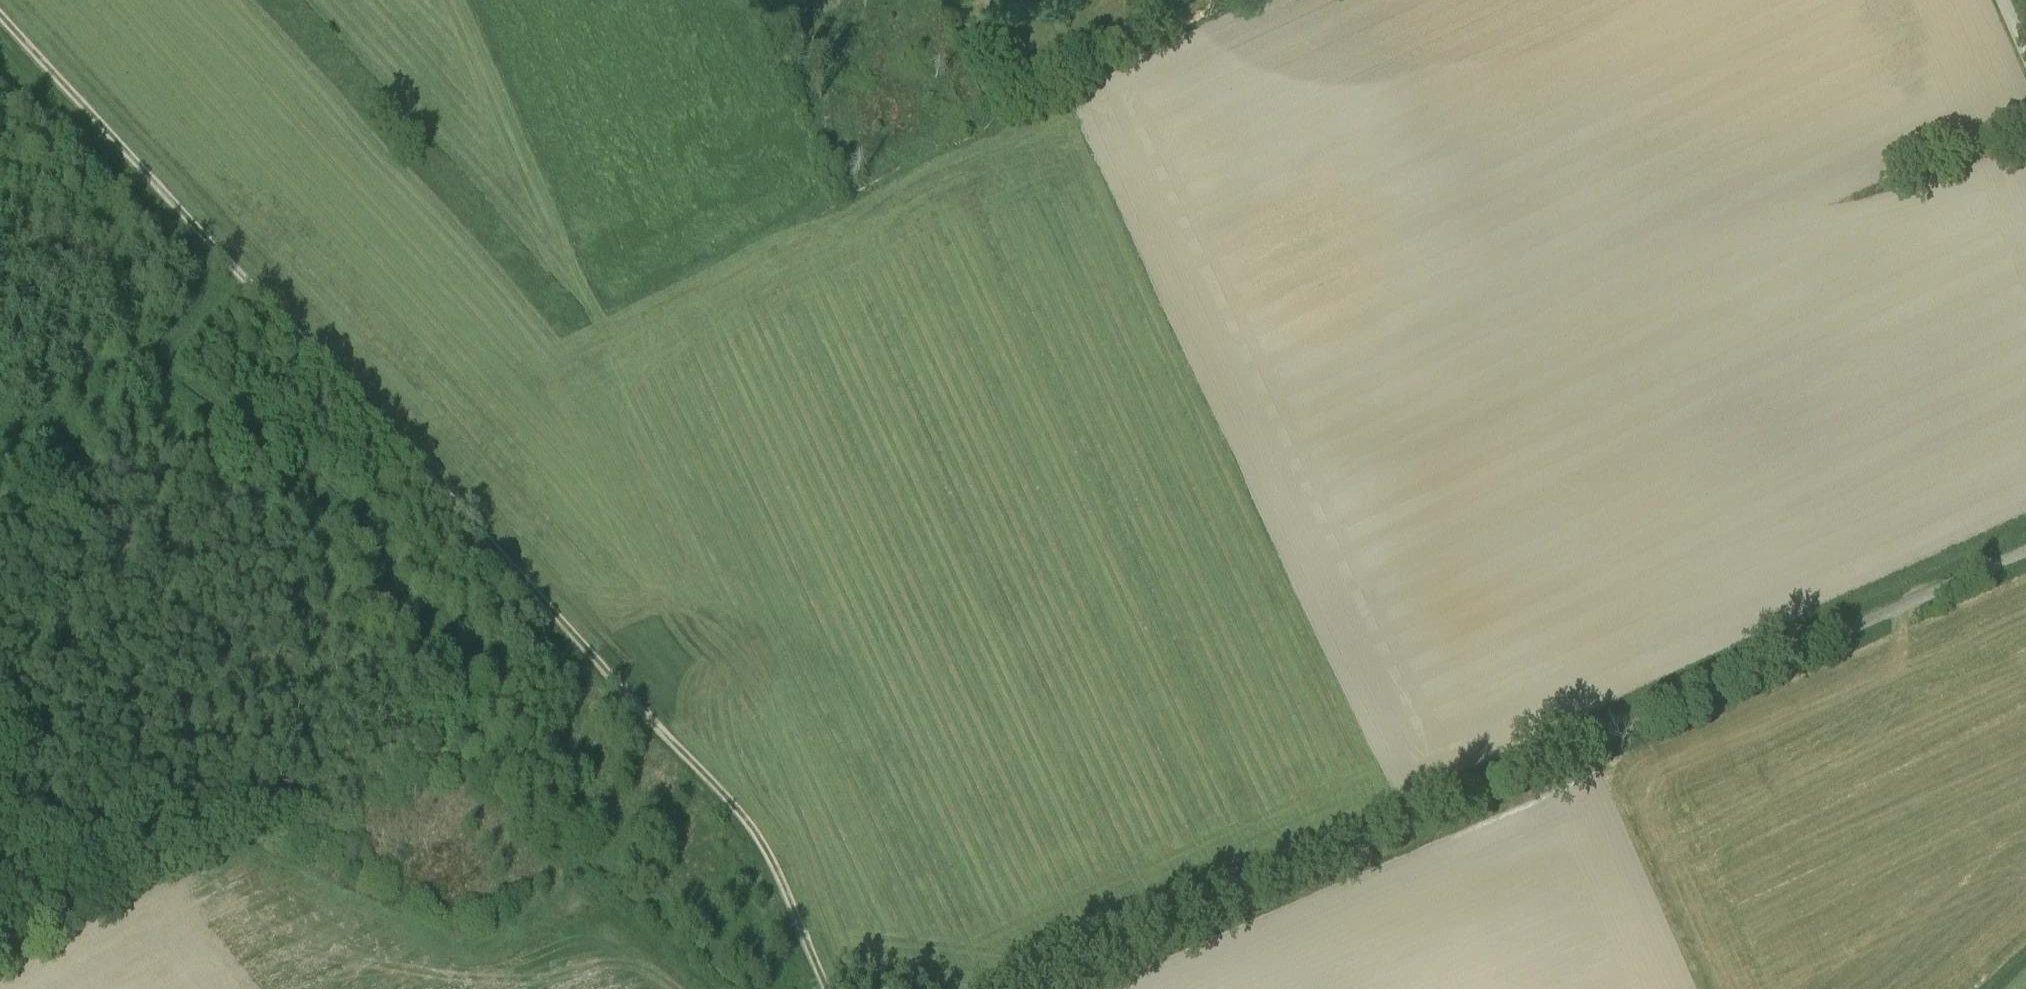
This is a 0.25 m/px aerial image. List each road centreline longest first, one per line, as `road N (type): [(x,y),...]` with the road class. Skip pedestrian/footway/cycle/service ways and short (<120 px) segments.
road 1 (track): [(0,20),(757,835),(826,988)]

